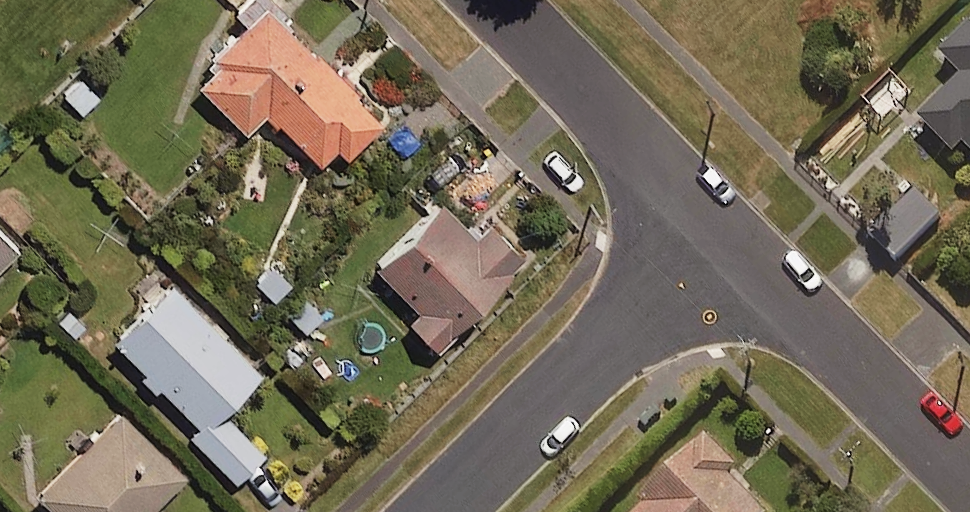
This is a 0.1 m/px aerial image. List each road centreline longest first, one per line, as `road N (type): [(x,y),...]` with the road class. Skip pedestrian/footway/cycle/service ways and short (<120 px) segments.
road 1 (residential): [(722,230),(439,511)]
road 2 (residential): [(722,230),(969,479)]
road 3 (residential): [(494,0),(722,230)]

